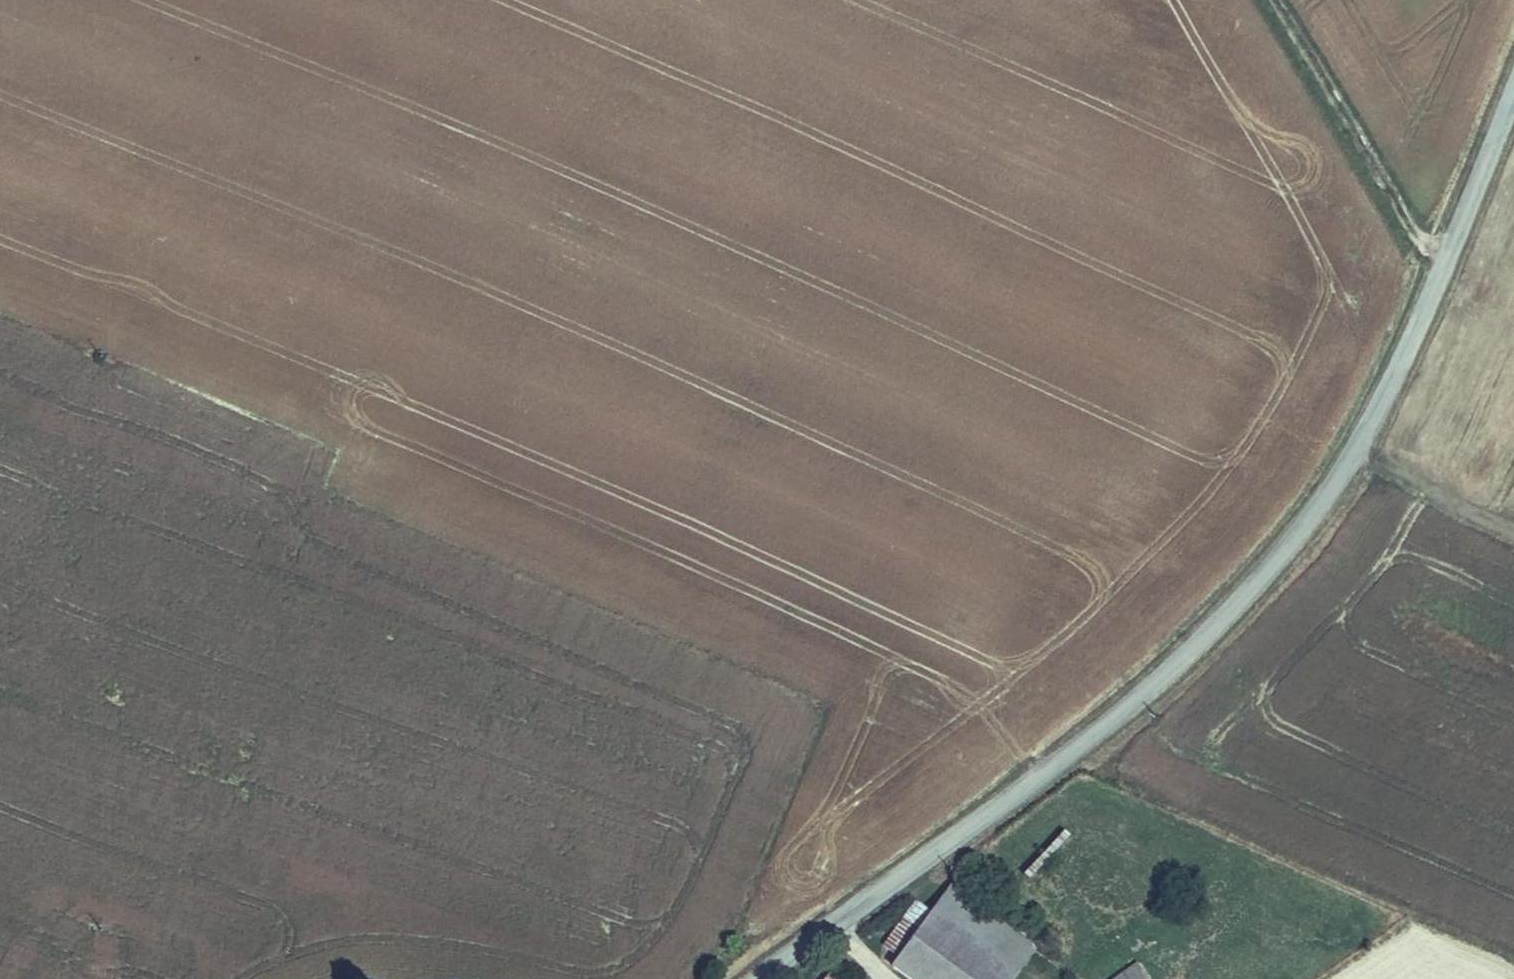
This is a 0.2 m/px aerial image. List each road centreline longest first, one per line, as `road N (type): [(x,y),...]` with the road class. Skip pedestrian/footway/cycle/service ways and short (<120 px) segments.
road 1 (unclassified): [(1513,102),(1366,435),(1251,592),(1117,717),(761,978)]
road 2 (track): [(1453,250),(1409,227),(1270,0)]

